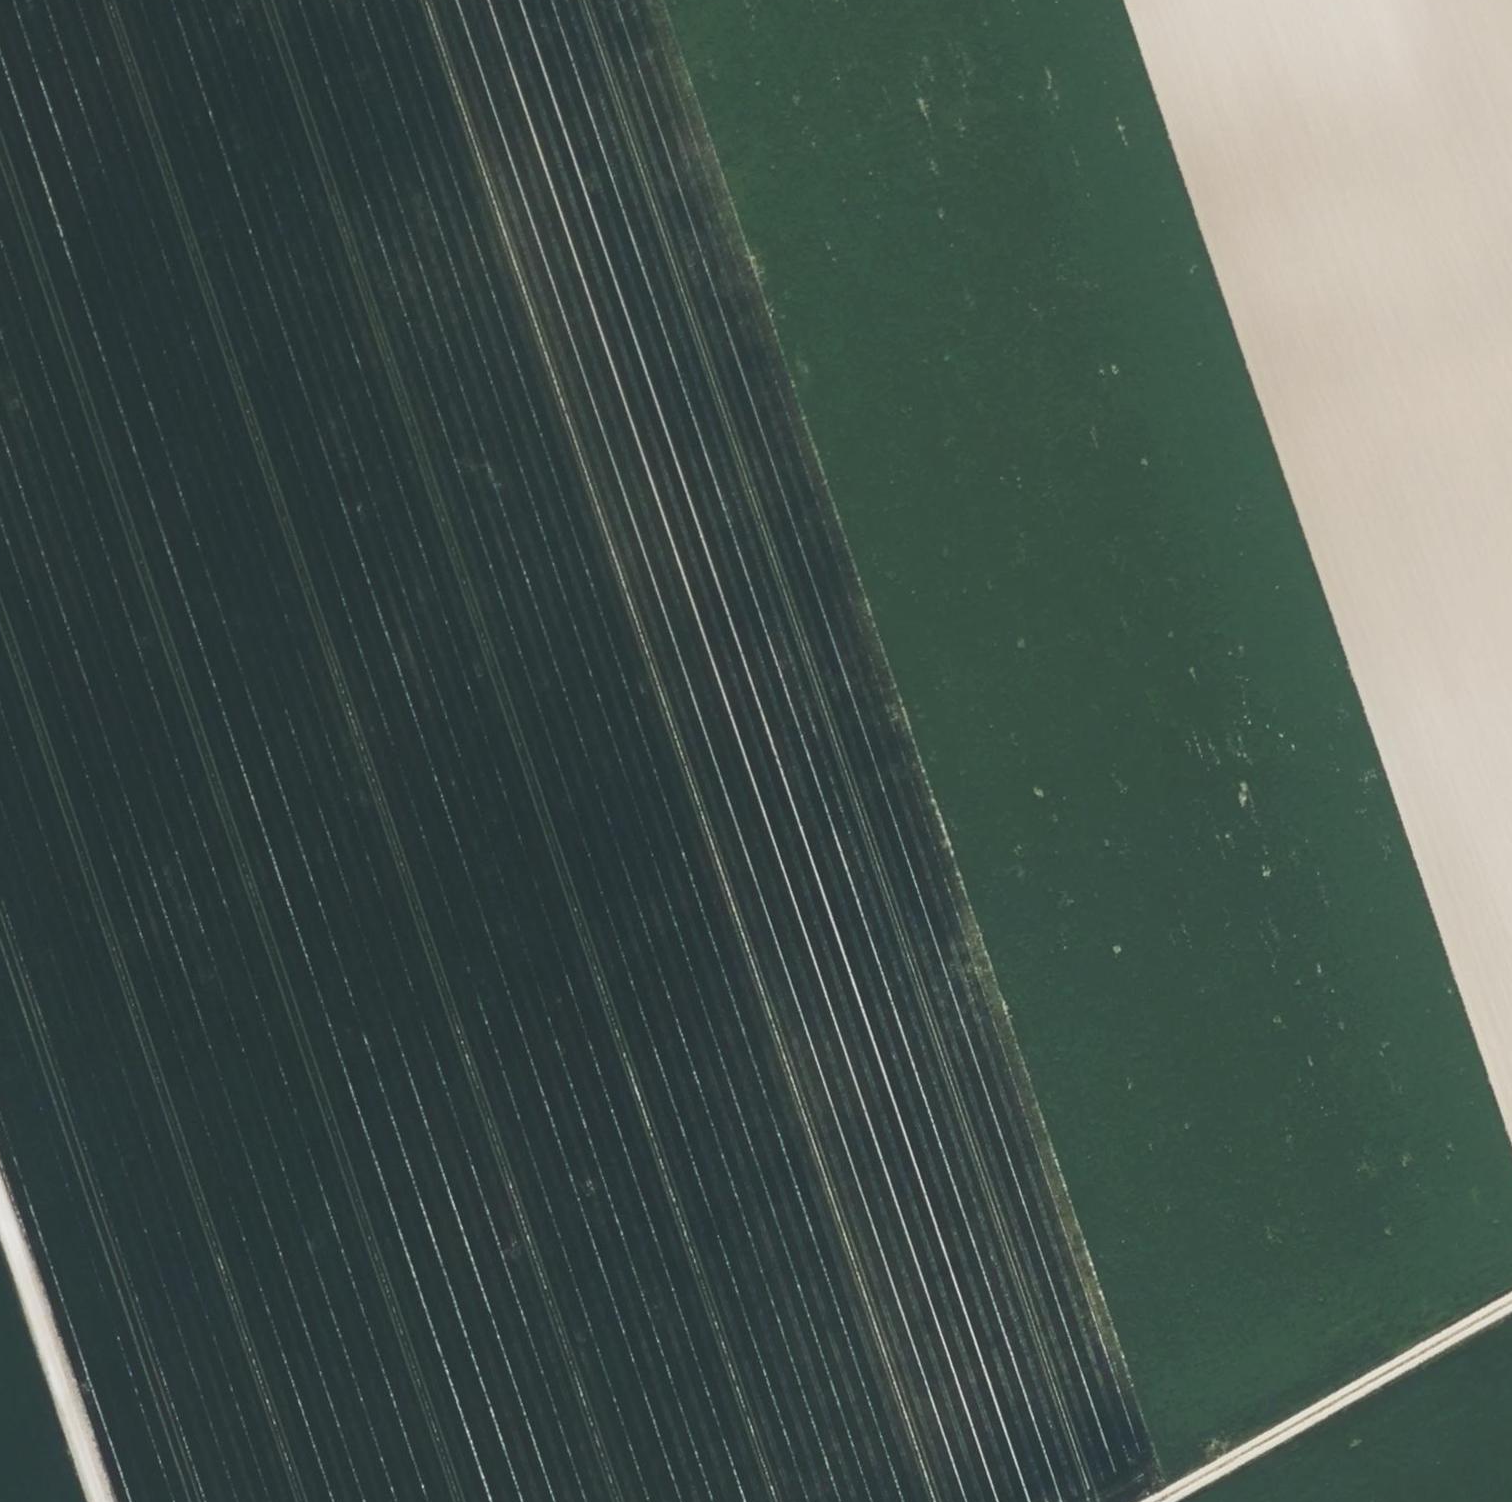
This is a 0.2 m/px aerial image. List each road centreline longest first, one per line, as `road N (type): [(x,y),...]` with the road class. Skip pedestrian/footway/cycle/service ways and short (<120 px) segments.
road 1 (track): [(1162,1501),(1511,1308)]
road 2 (track): [(0,1197),(103,1501)]

